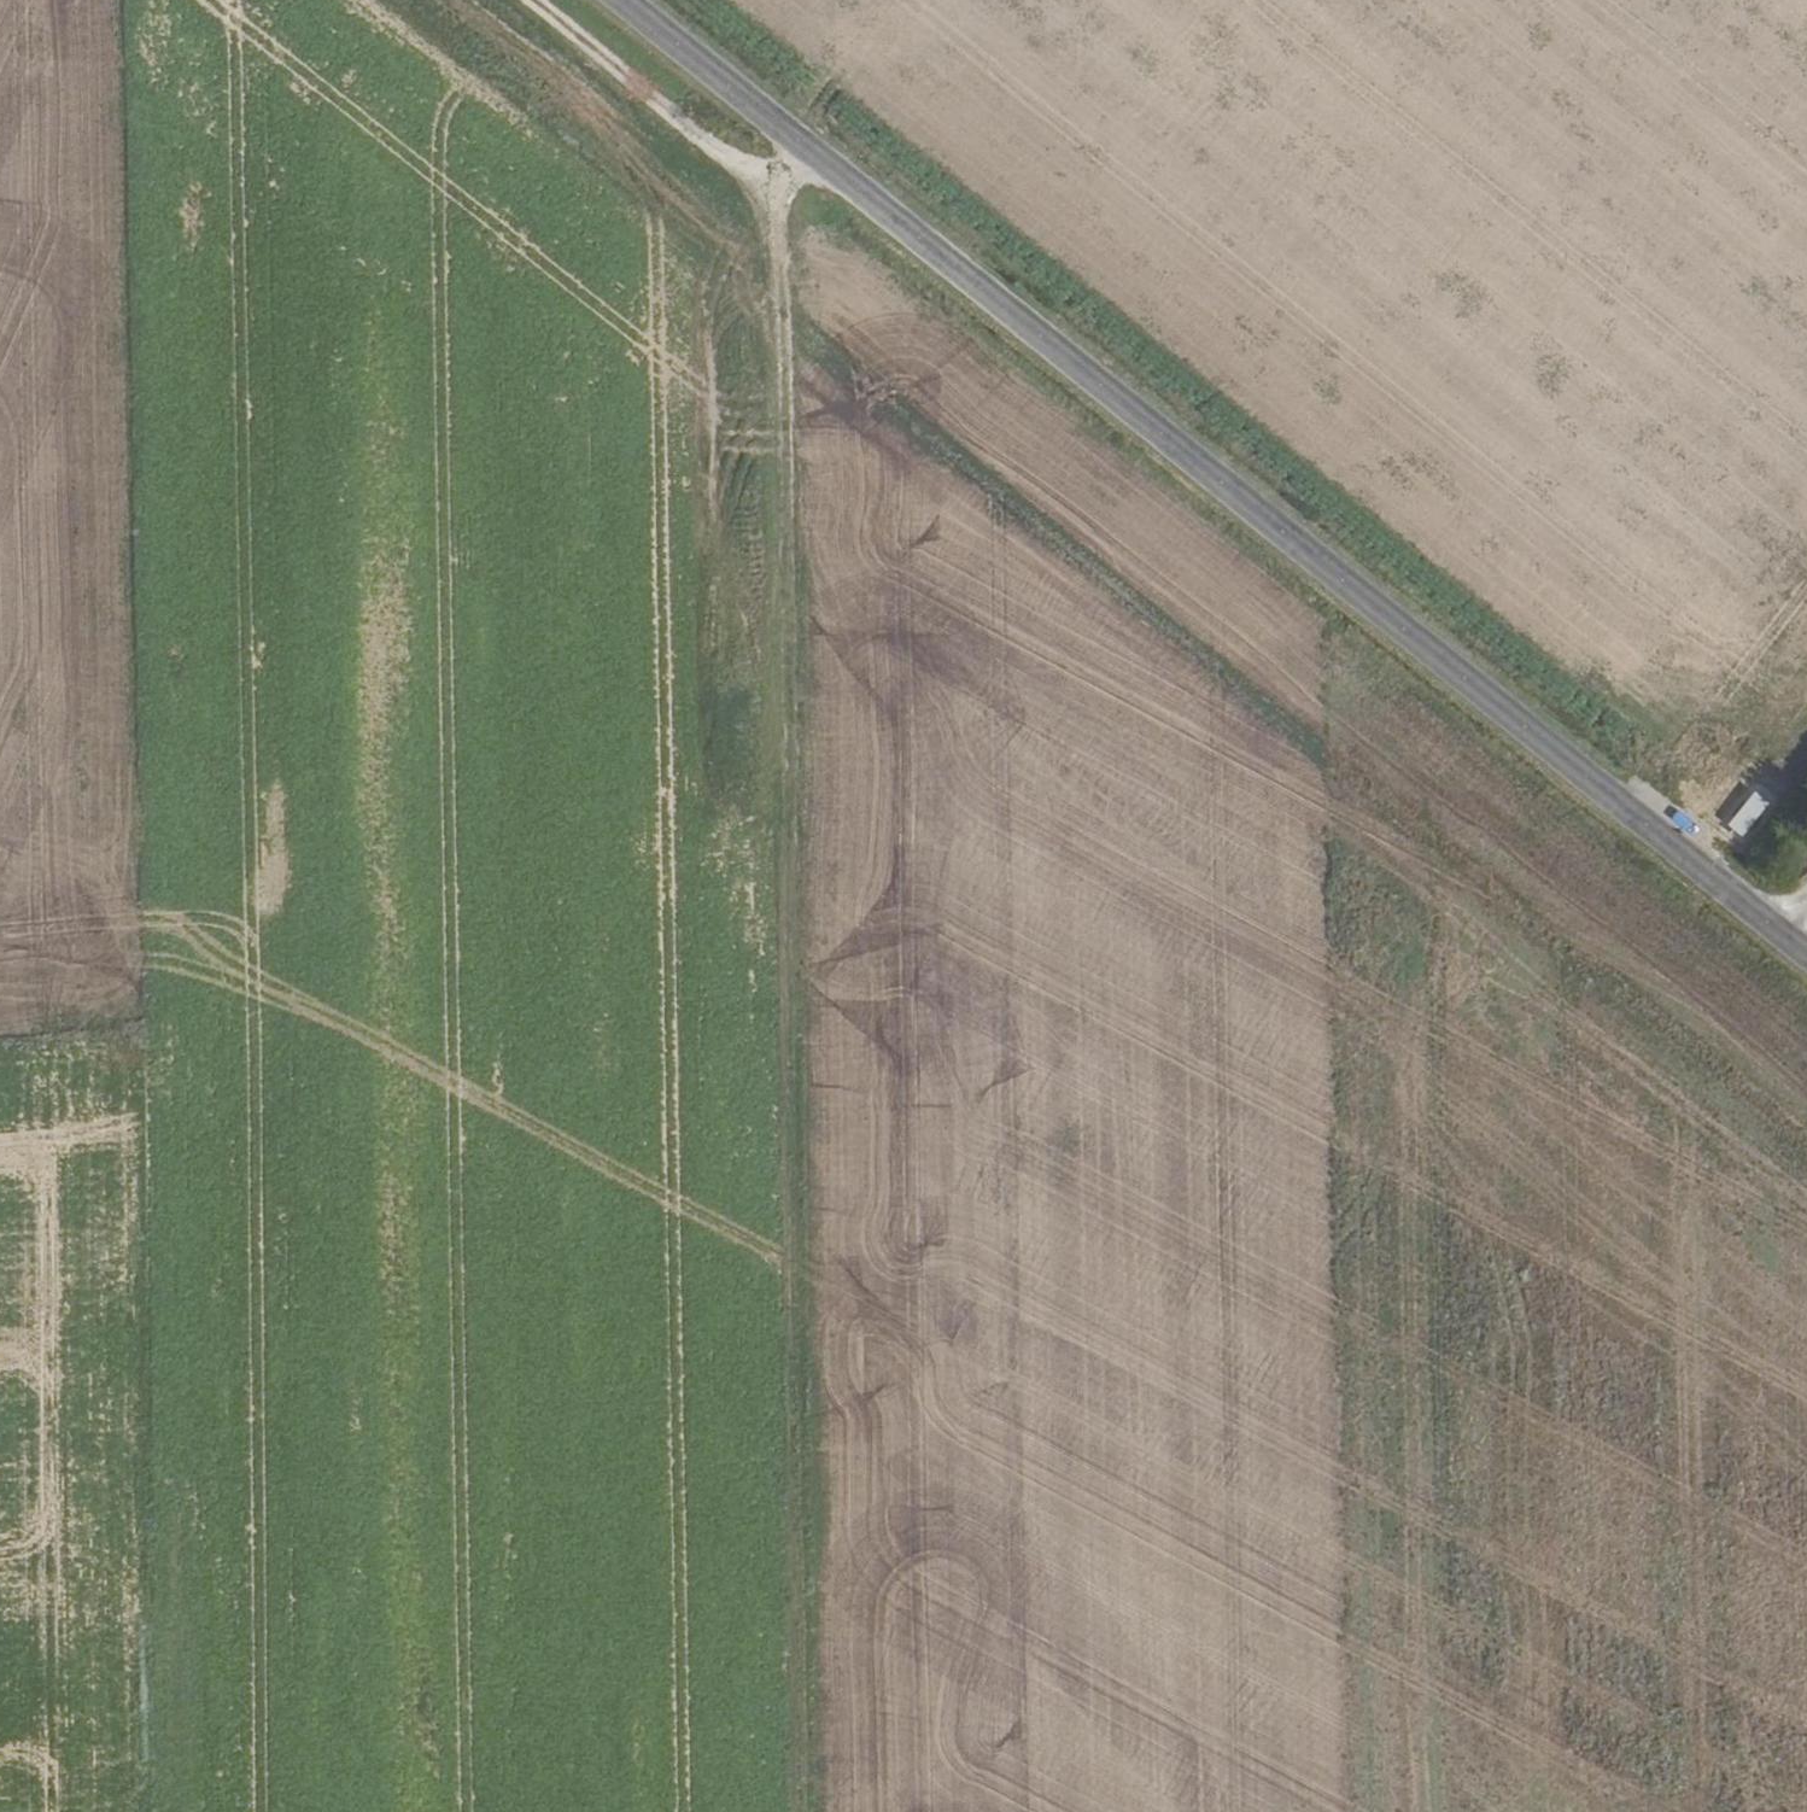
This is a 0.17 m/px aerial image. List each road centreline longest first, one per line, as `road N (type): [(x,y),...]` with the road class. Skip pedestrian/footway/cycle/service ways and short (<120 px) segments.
road 1 (track): [(775,201),(802,1811)]
road 2 (tertiary): [(623,0),(1806,953)]
road 3 (track): [(525,0),(775,201),(809,149)]

